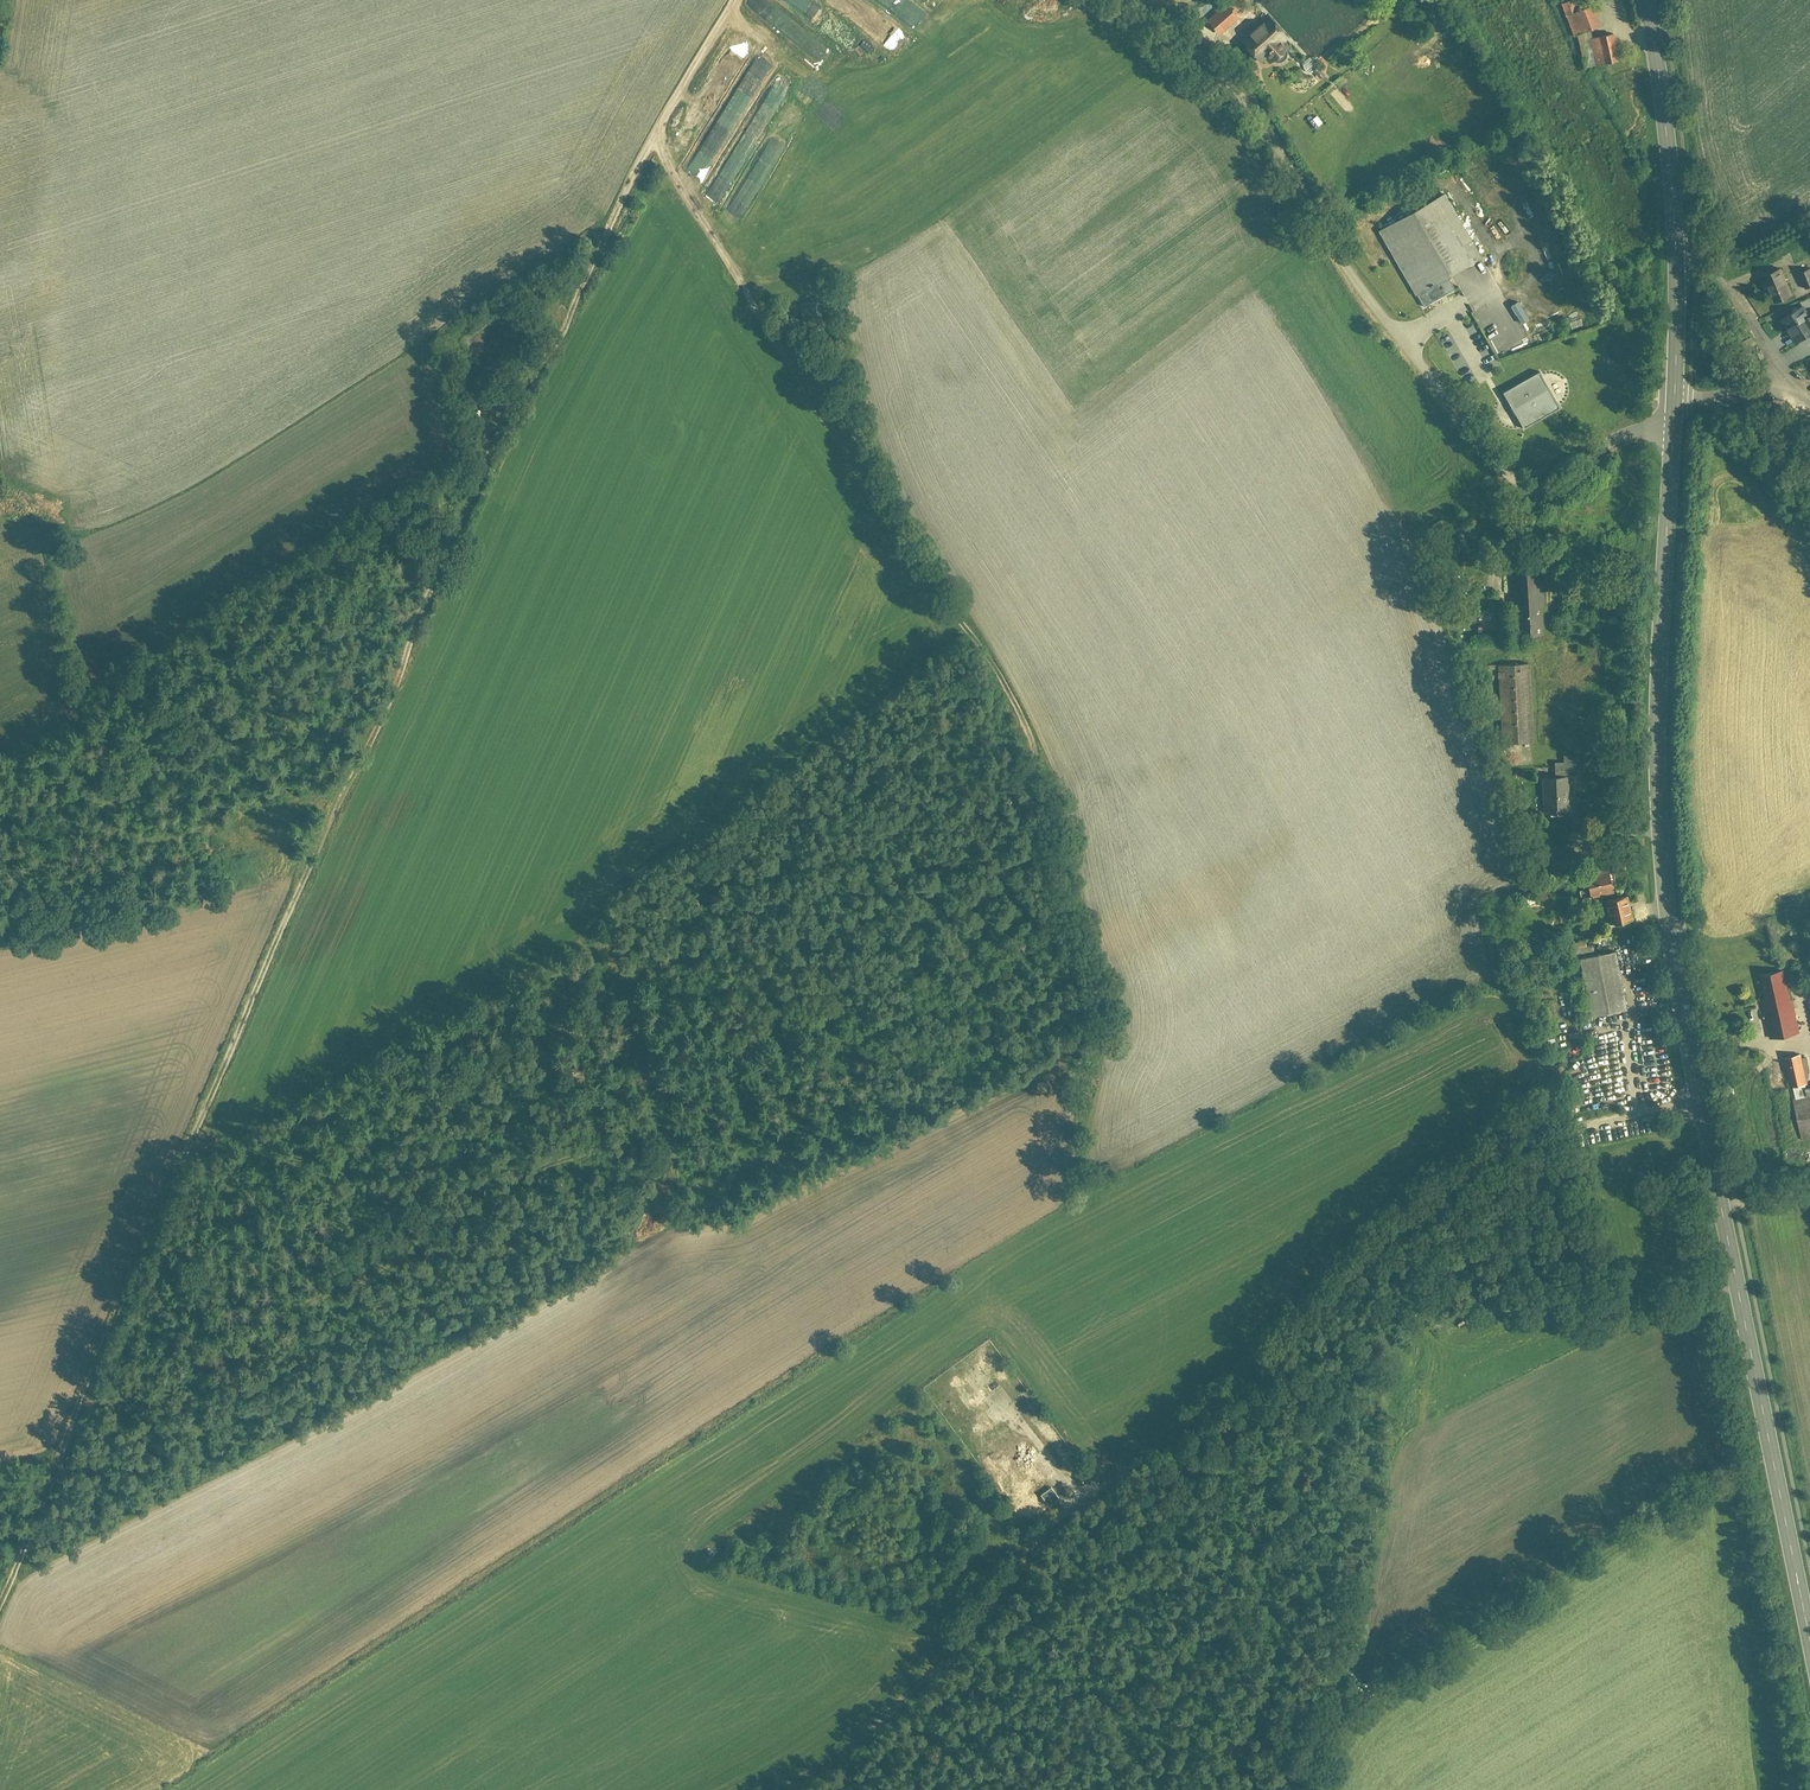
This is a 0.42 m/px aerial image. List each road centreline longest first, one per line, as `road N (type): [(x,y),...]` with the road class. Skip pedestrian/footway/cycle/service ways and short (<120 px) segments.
road 1 (primary): [(1809,1639),(1674,953),(1660,815),(1660,677),(1674,411)]
road 2 (track): [(1715,1102),(1525,1136),(1474,1164),(1303,1327),(1058,1520),(924,1685),(784,1789)]
road 3 (residential): [(1128,0),(1265,121),(1338,258),(1508,483),(1553,484),(1674,411)]
road 4 (primary): [(1674,411),(1671,193),(1644,0)]
road 5 (residential): [(1674,411),(1797,387)]
road 6 (residential): [(1725,289),(1797,387)]

